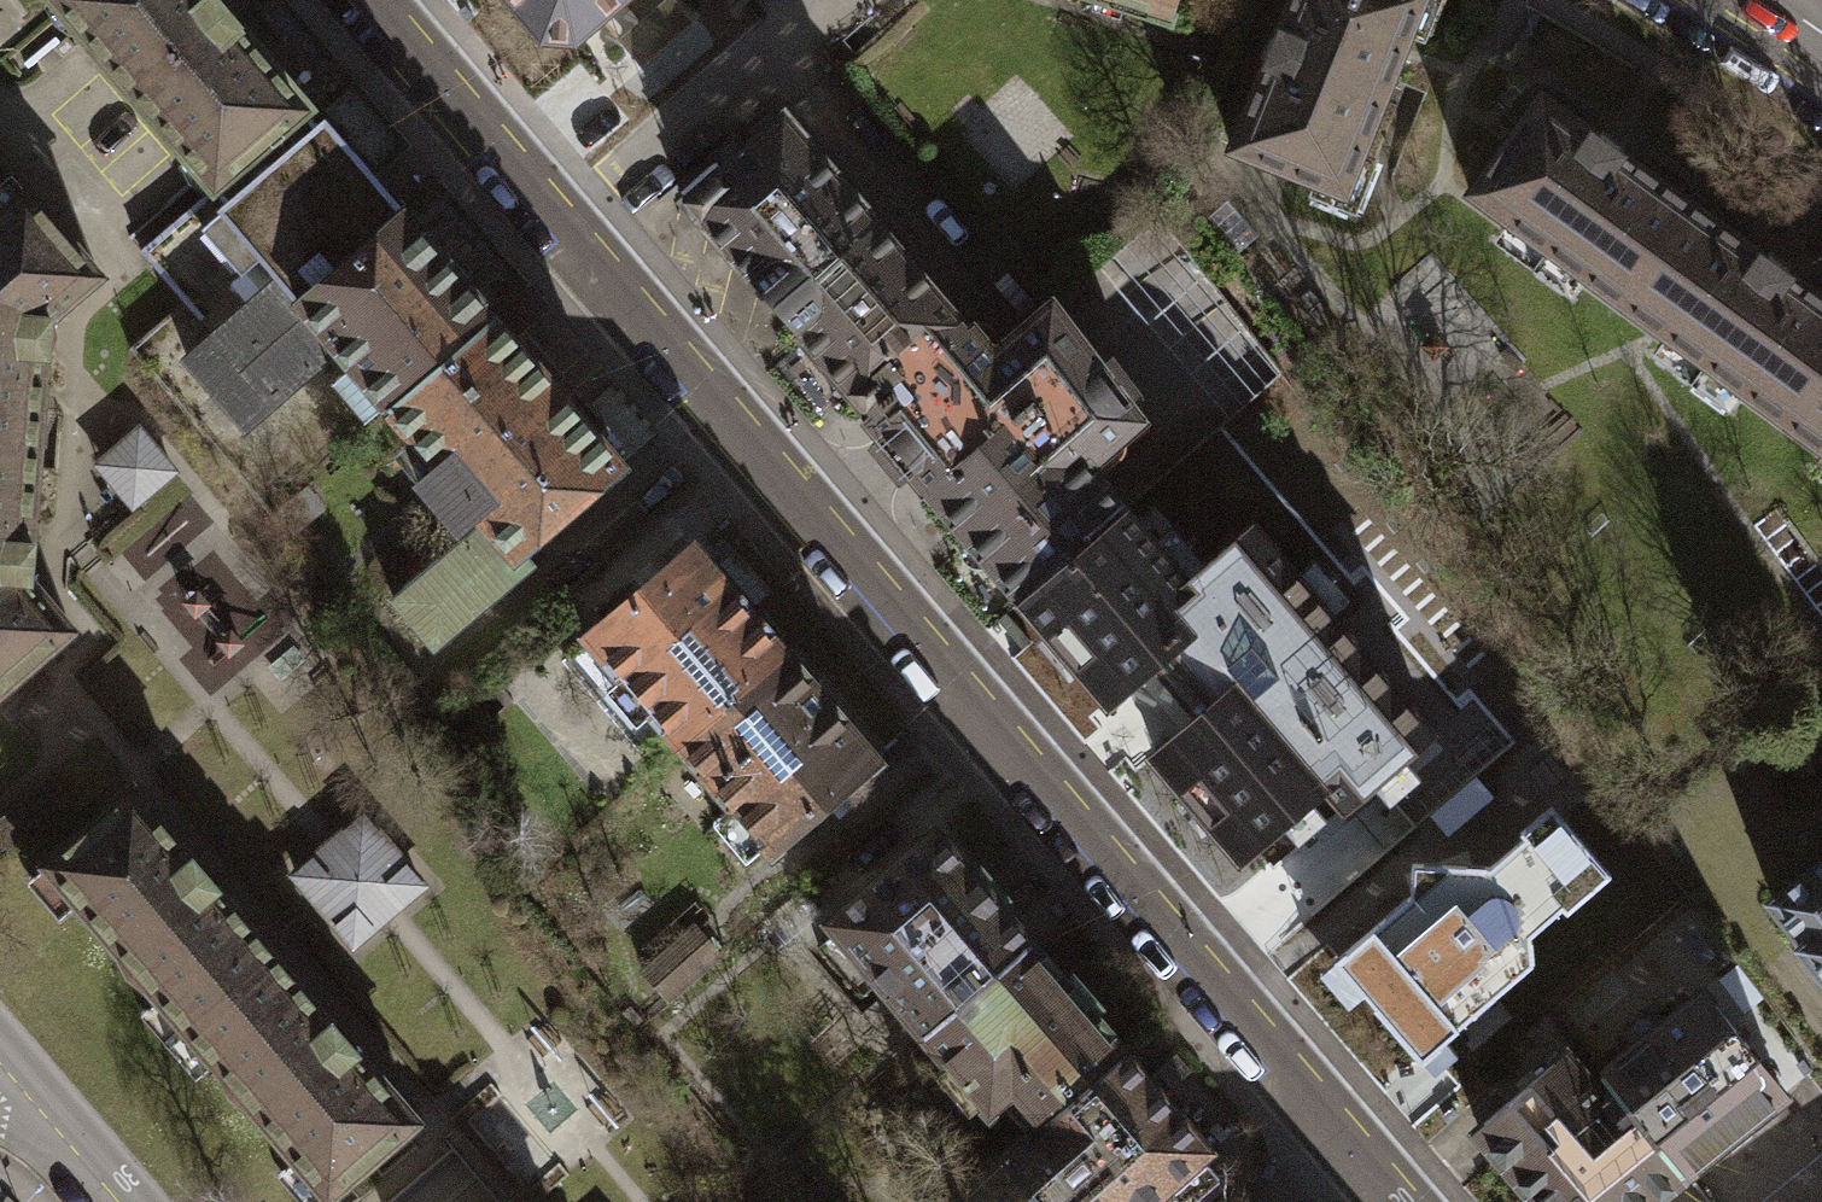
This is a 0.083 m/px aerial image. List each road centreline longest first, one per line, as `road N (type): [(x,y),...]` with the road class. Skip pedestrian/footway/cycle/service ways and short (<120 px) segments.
road 1 (residential): [(1398,1201),(363,0)]

